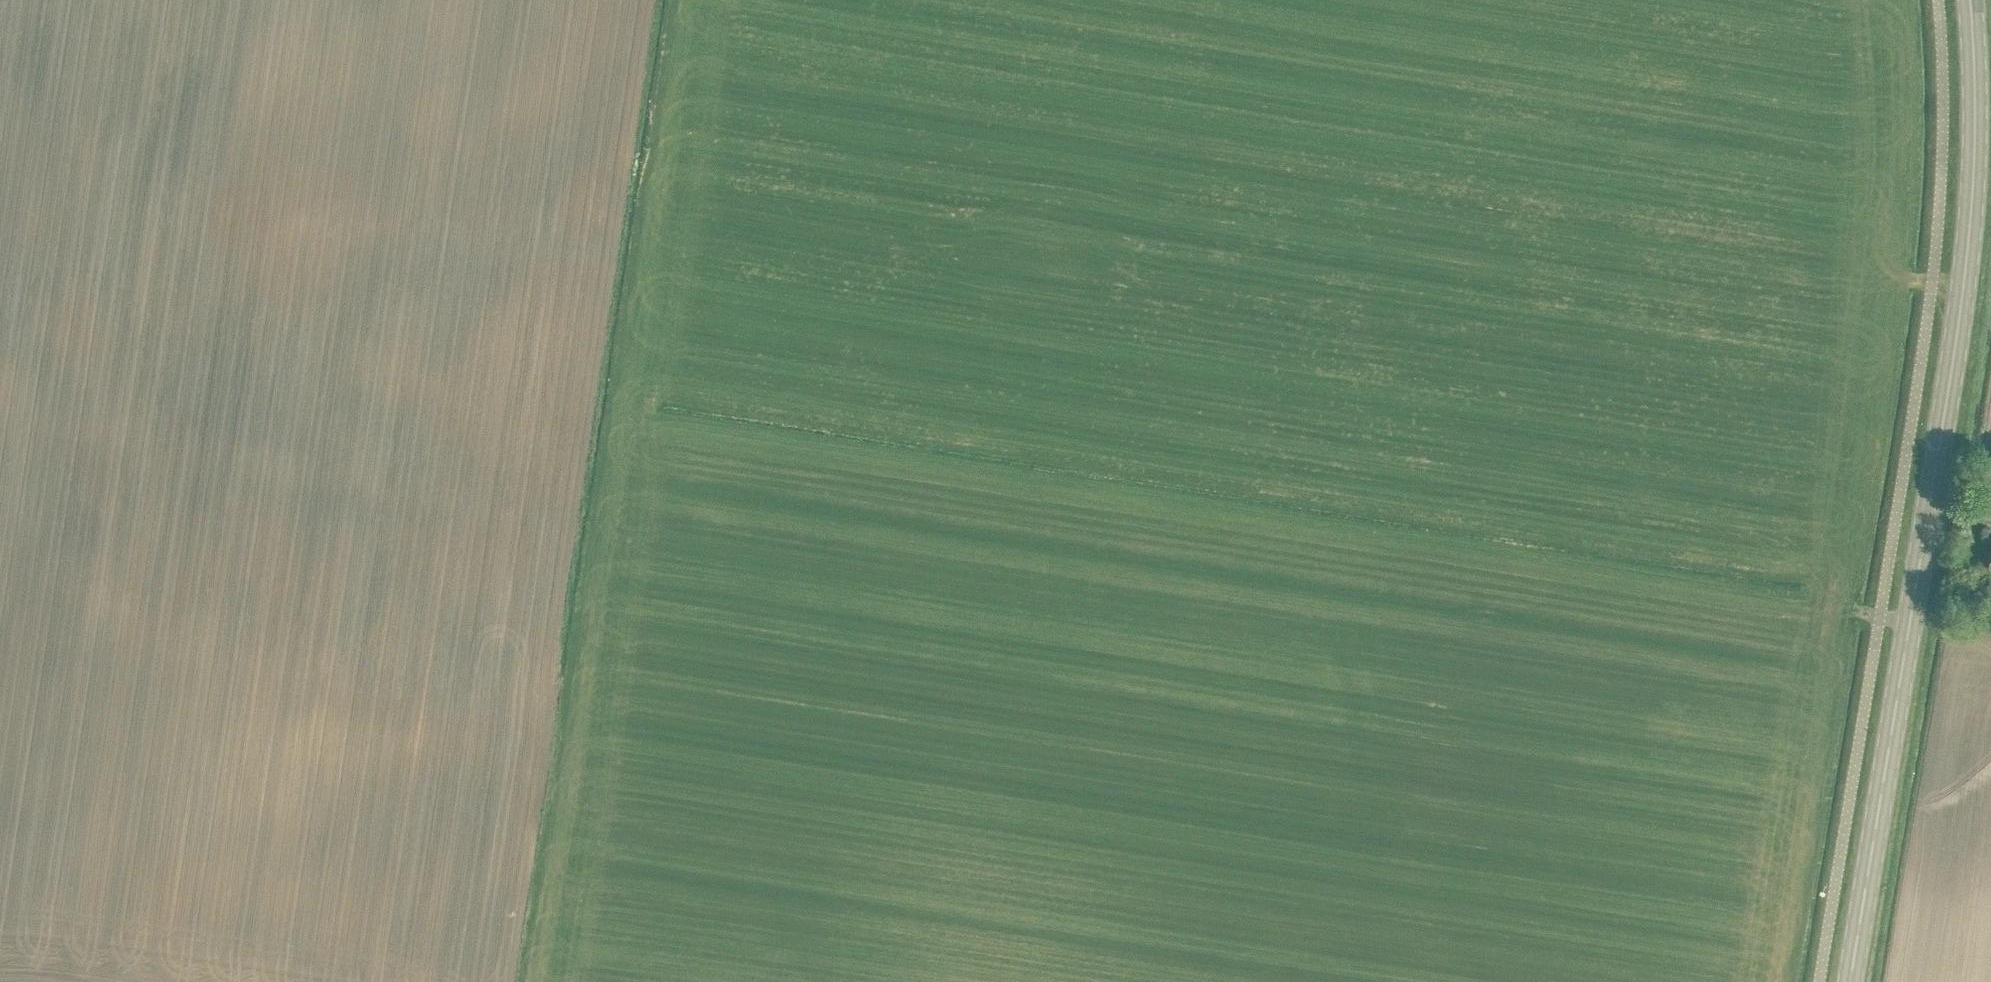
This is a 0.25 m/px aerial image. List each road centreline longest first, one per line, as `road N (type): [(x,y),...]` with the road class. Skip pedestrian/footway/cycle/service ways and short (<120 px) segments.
road 1 (secondary): [(1852,981),(1961,264),(1966,0)]

